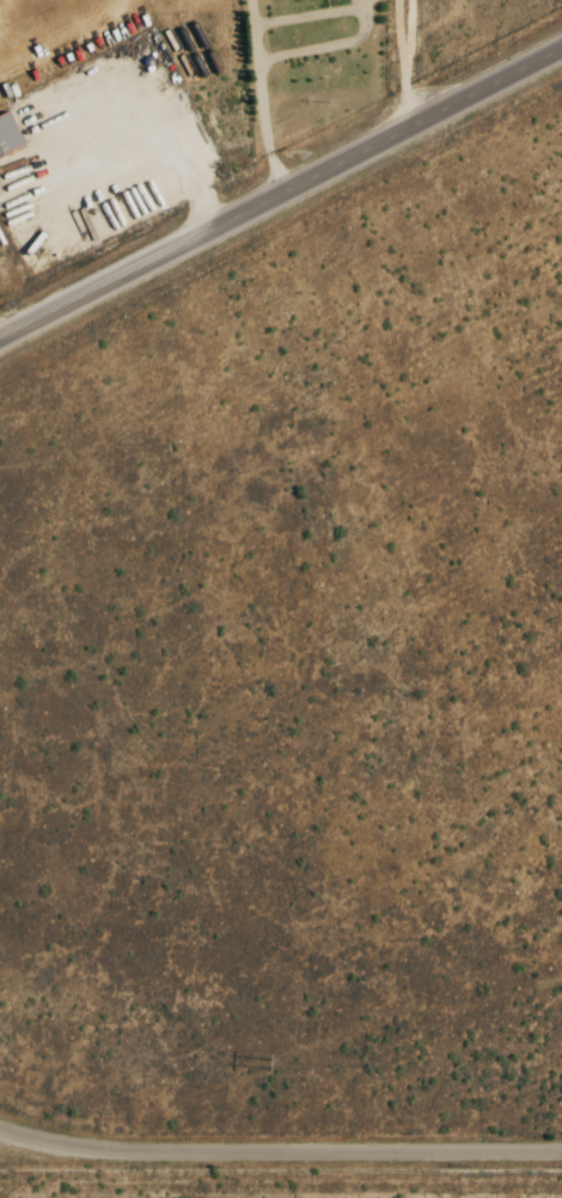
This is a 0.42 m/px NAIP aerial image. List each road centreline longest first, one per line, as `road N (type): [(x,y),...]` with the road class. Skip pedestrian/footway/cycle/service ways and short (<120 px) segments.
road 1 (primary): [(0,336),(561,47)]
road 2 (residential): [(0,1130),(134,1151),(561,1150)]

